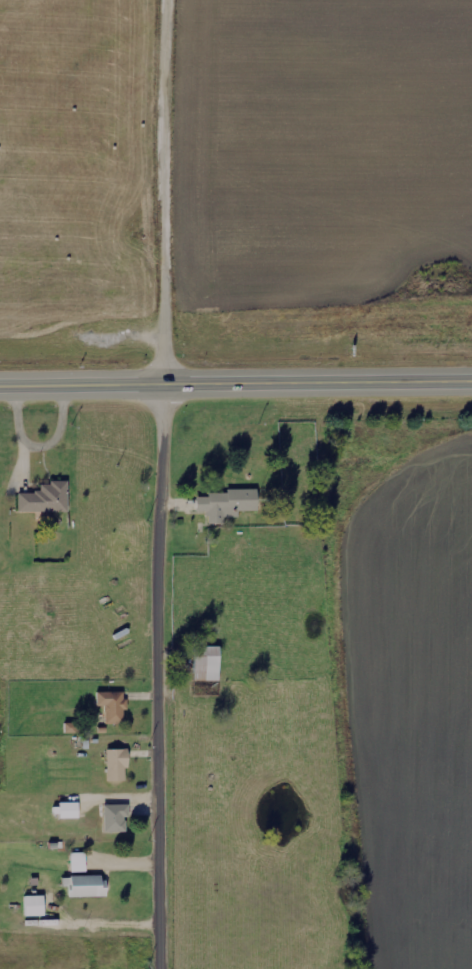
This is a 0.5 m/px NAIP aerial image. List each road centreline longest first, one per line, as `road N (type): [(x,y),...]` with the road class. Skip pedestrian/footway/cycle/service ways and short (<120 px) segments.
road 1 (residential): [(169,968),(168,718),(159,655),(173,381)]
road 2 (trunk): [(0,387),(471,378)]
road 3 (tertiary): [(173,381),(169,0)]

